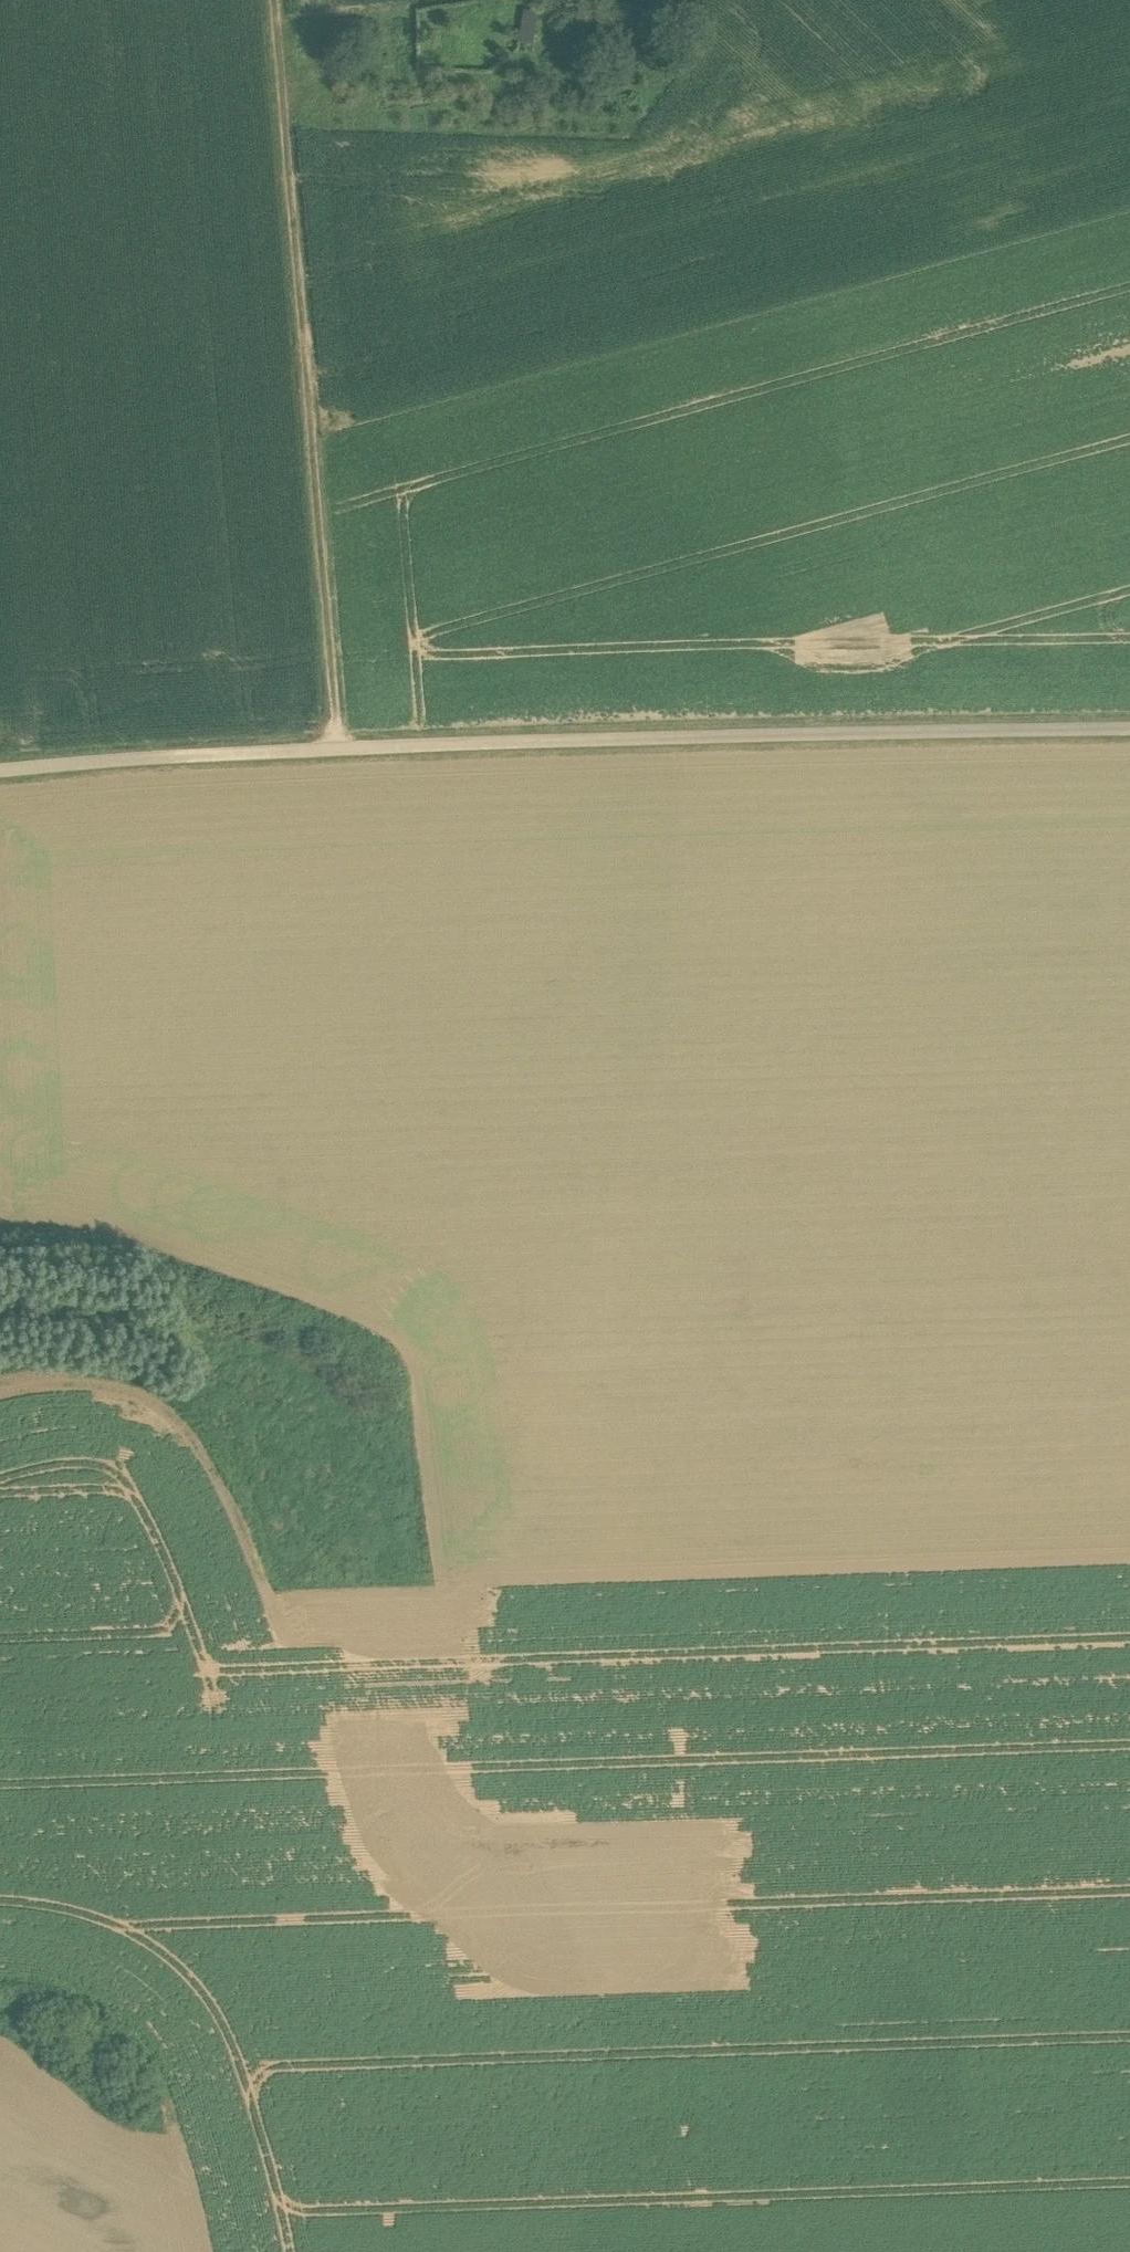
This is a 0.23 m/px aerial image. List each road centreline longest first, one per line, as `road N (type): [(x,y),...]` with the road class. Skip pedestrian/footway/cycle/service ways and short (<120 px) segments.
road 1 (unclassified): [(0,782),(333,748),(1129,728)]
road 2 (track): [(333,748),(276,0)]

